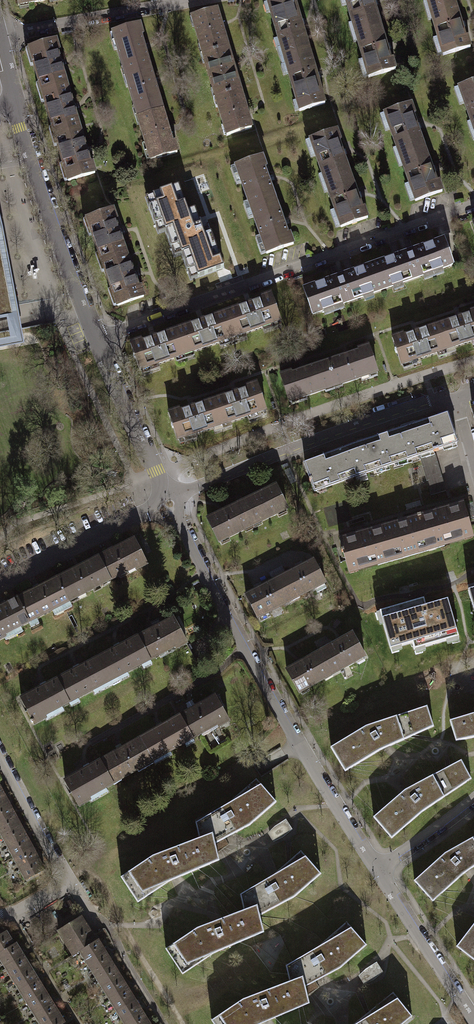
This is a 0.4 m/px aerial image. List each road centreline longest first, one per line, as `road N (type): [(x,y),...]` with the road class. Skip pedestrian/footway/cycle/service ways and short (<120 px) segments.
road 1 (residential): [(376,869),(204,572),(180,522),(182,493)]
road 2 (residential): [(96,339),(473,204)]
road 3 (residential): [(473,390),(182,493)]
road 4 (residential): [(14,104),(96,339)]
road 5 (residential): [(0,914),(30,906),(64,881),(0,759)]
road 6 (residential): [(0,36),(186,0)]
road 7 (residential): [(160,489),(149,508),(0,577)]
road 8 (residential): [(473,1021),(376,869)]
road 9 (residential): [(96,339),(160,489)]
road 10 (residential): [(473,797),(376,869)]

